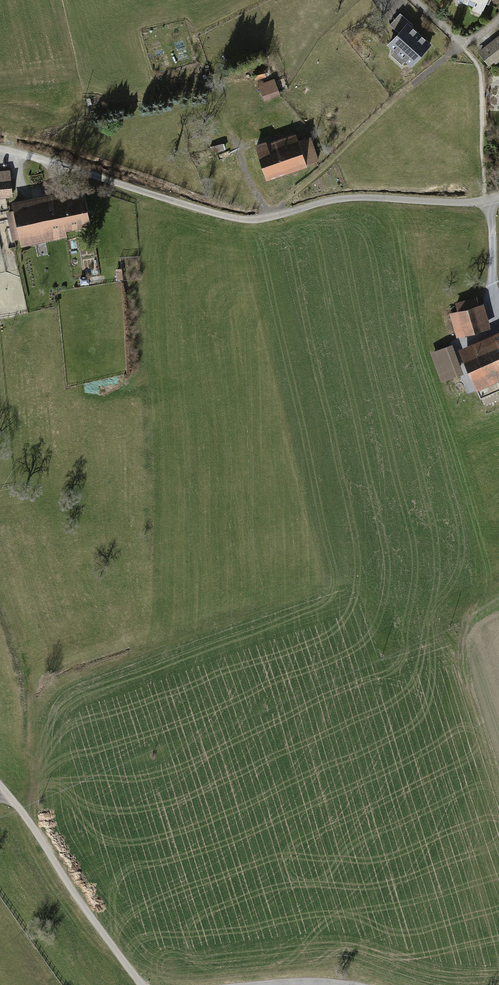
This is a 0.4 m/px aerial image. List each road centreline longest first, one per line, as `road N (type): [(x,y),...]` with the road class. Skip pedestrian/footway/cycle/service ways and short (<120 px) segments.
road 1 (track): [(0,150),(208,212),(263,219)]
road 2 (unclassified): [(144,984),(0,785)]
road 3 (residential): [(263,219),(357,197),(498,198)]
road 4 (track): [(412,87),(263,219)]

